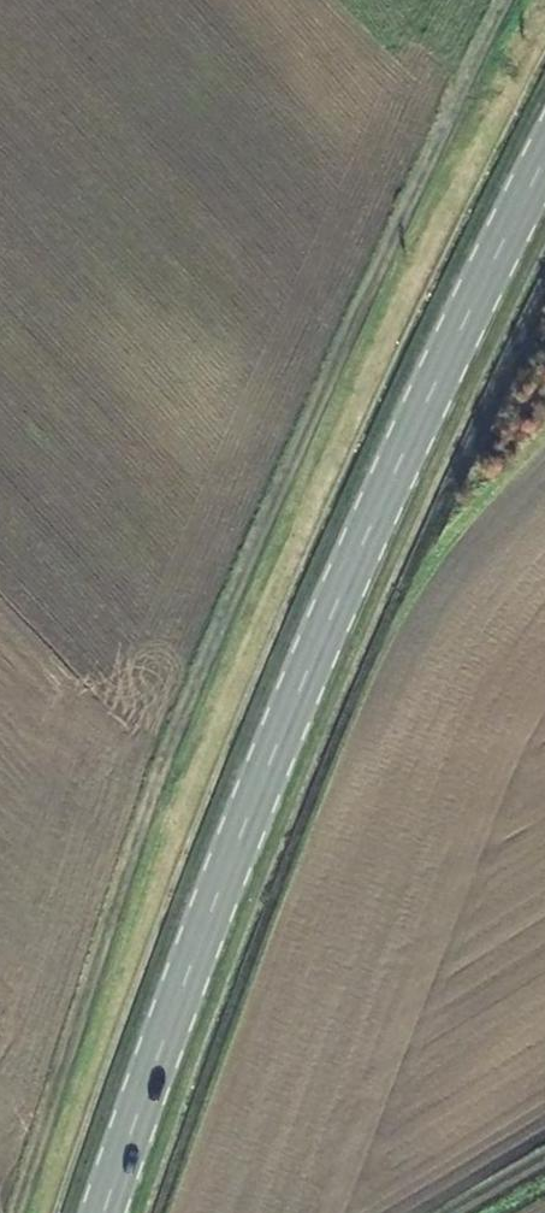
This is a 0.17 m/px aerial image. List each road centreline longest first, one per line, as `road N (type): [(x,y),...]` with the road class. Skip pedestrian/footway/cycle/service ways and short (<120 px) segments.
road 1 (track): [(16,1212),(213,624),(512,0)]
road 2 (primary): [(544,156),(299,687),(102,1212)]

